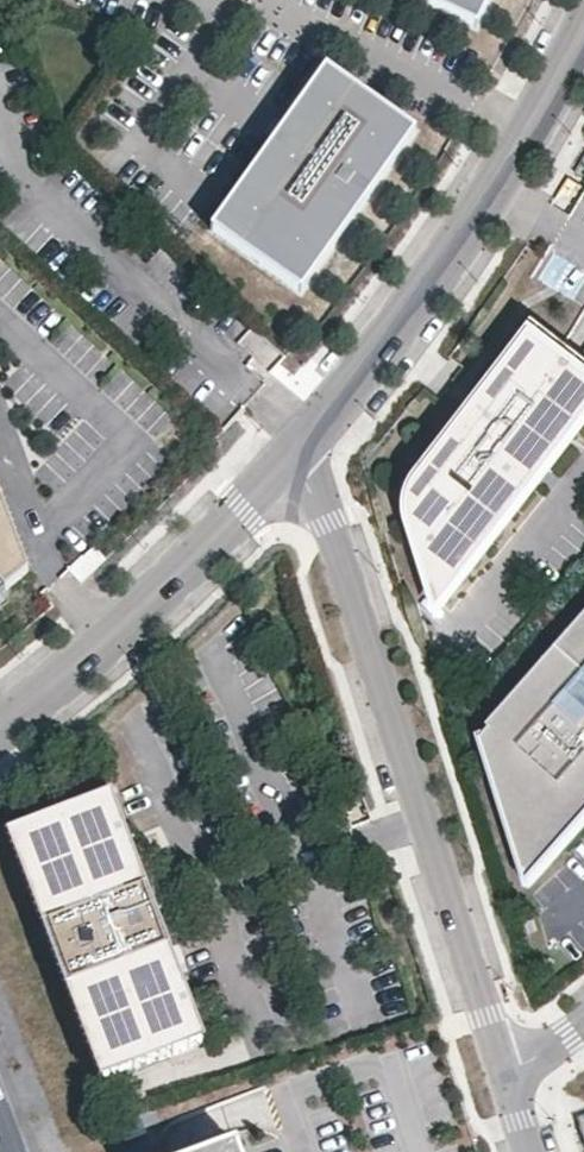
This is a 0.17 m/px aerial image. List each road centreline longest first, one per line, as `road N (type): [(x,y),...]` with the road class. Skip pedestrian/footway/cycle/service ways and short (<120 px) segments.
road 1 (residential): [(505,1077),(328,521),(288,459)]
road 2 (residential): [(583,43),(435,280),(288,459)]
road 3 (residential): [(288,459),(90,658),(0,725)]

